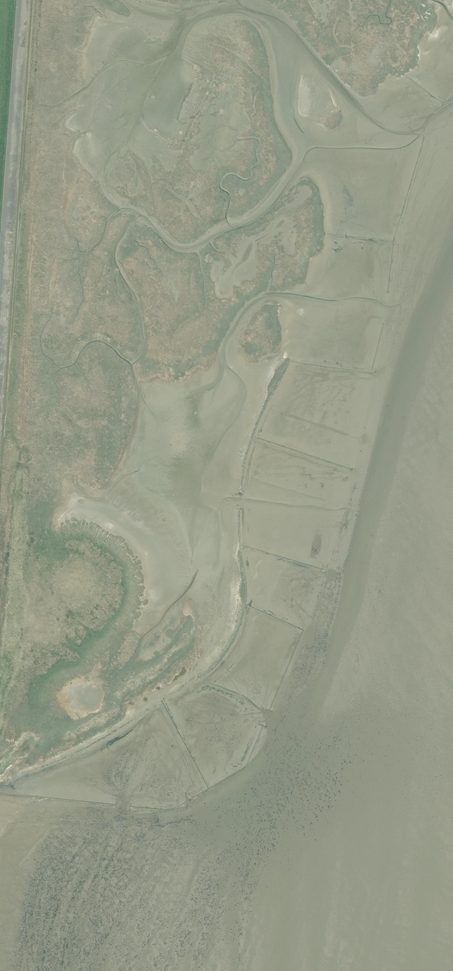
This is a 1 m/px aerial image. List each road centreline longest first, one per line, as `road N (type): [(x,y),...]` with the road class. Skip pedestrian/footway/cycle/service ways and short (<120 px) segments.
road 1 (track): [(21,0),(0,295)]

